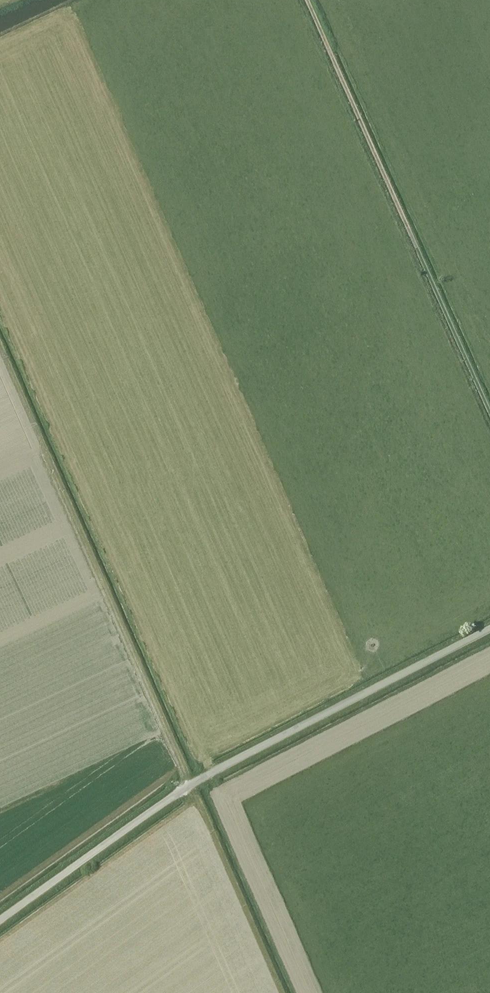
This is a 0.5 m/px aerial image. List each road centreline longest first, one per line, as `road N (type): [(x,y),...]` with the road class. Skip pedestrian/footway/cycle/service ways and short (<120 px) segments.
road 1 (unclassified): [(0,922),(177,795),(489,629)]

